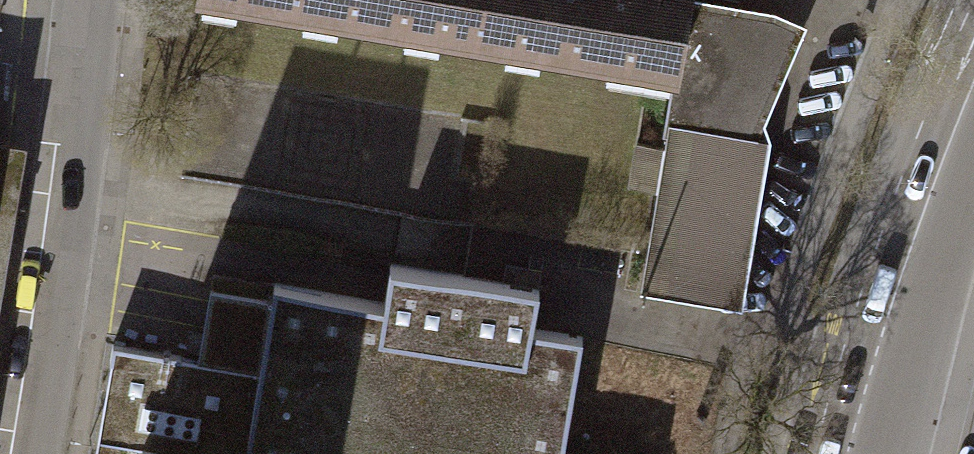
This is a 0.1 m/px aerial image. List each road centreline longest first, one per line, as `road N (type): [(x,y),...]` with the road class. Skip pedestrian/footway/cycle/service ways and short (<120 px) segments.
road 1 (residential): [(25,453),(96,0)]
road 2 (primary): [(846,453),(973,84)]

